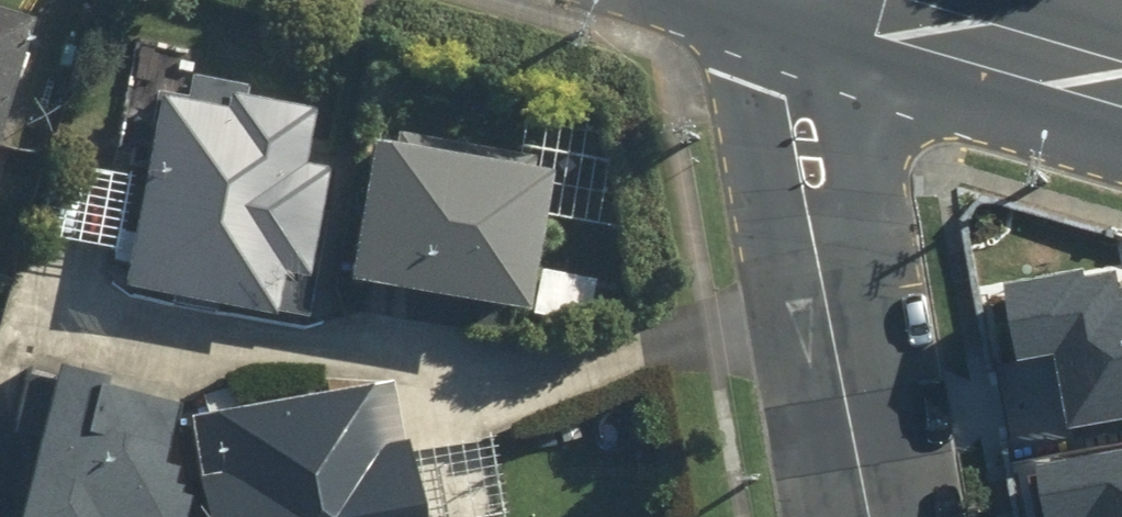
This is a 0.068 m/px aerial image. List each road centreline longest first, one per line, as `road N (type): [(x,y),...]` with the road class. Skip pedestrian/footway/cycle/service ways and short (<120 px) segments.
road 1 (residential): [(829,302),(781,200),(764,82),(771,0)]
road 2 (residential): [(784,0),(810,51),(825,113),(838,245),(829,302)]
road 3 (tertiary): [(1121,81),(844,0)]
road 4 (residential): [(865,516),(829,302)]

